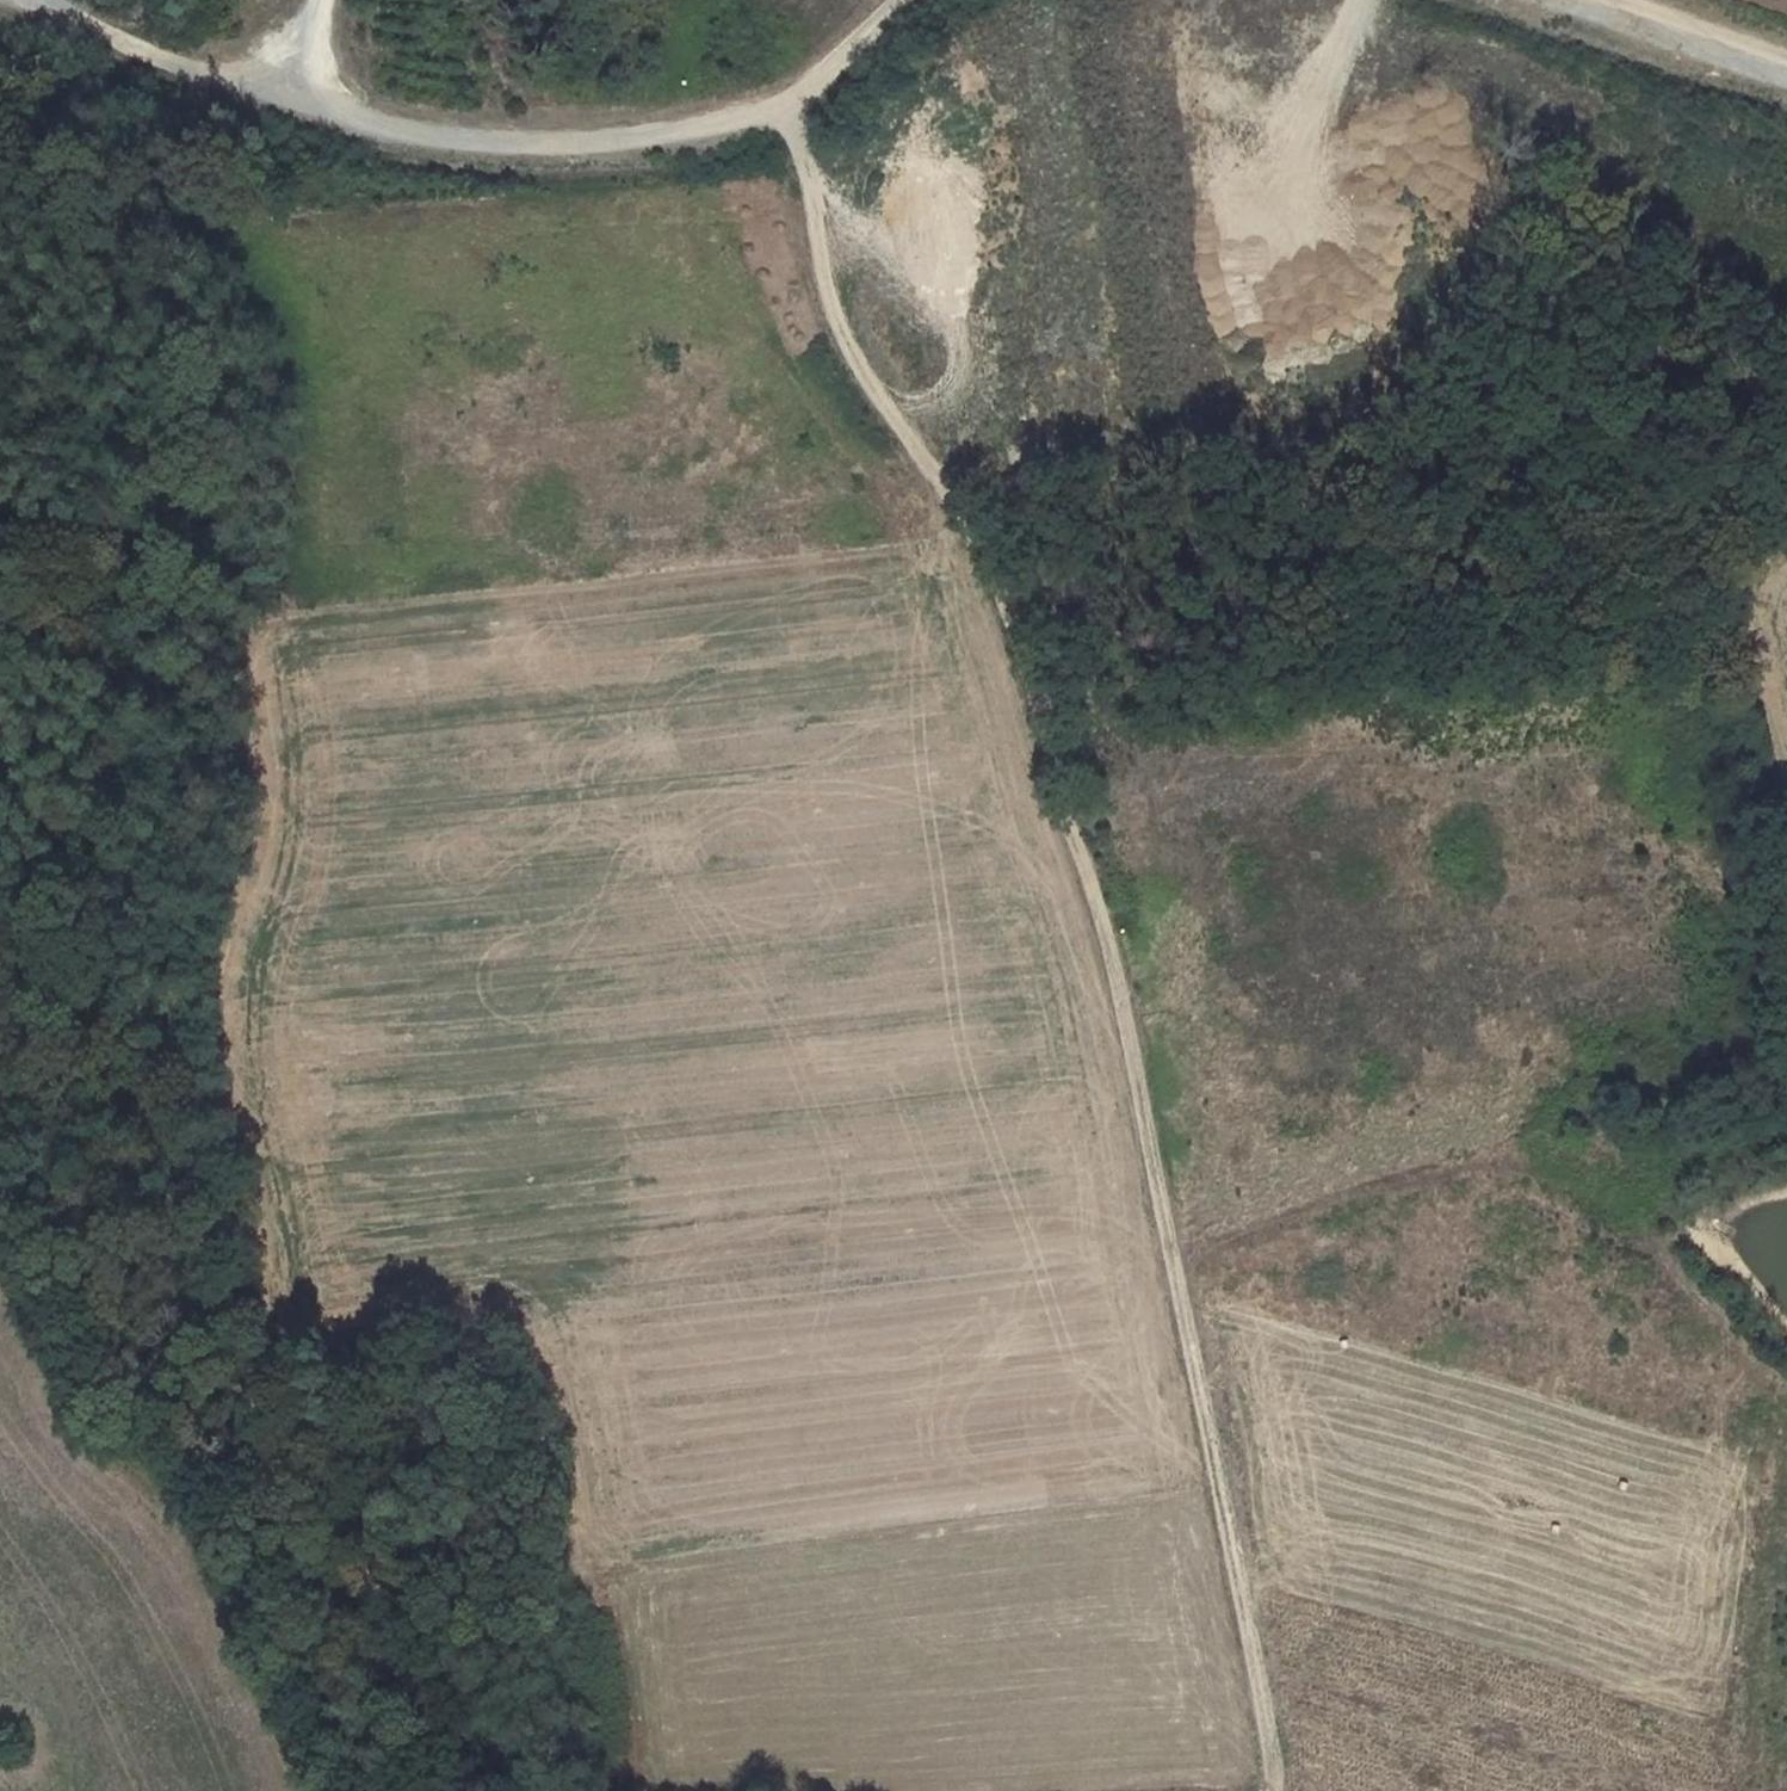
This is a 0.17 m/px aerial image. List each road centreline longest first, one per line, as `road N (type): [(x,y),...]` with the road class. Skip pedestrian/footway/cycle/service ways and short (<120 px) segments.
road 1 (track): [(781,106),(807,156),(838,329),(989,576),(1048,720),(1107,944),(1268,1696),(1278,1790)]
road 2 (track): [(903,0),(849,57),(781,106),(601,145),(396,128),(148,54),(37,0)]
road 3 (track): [(1786,64),(1575,0)]

